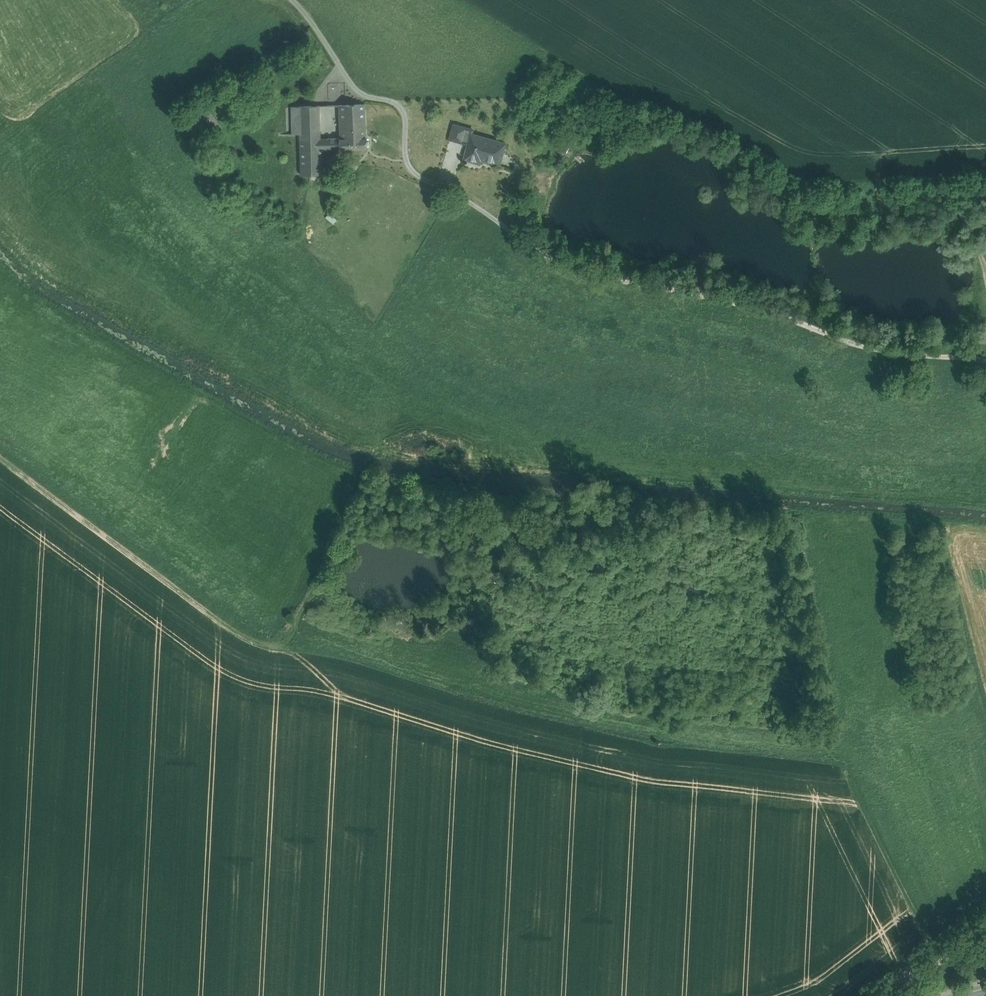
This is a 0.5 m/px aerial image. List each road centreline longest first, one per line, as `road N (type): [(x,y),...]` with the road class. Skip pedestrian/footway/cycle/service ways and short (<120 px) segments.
road 1 (track): [(472,204),(535,251),(582,271),(738,303),(861,345),(985,362)]
road 2 (track): [(0,454),(244,635),(279,648),(289,629)]
road 3 (residential): [(293,0),(354,88),(404,112),(411,170),(472,204)]

